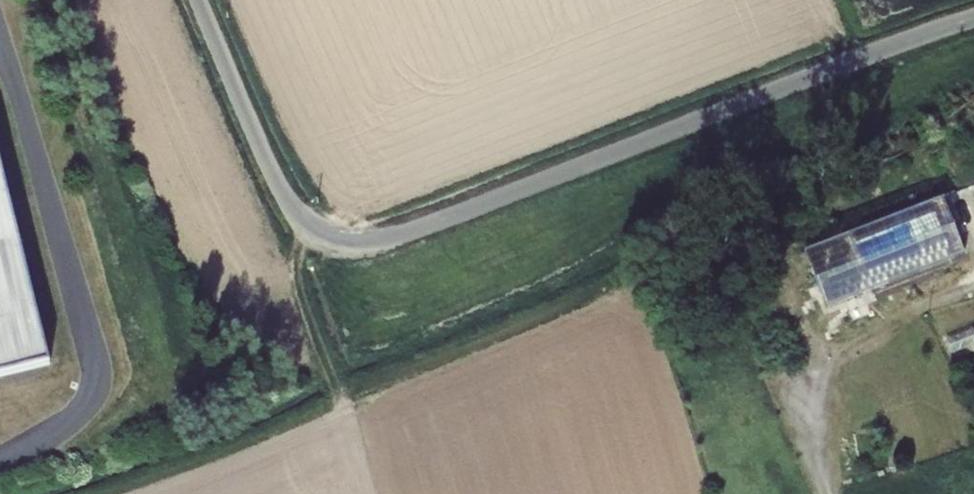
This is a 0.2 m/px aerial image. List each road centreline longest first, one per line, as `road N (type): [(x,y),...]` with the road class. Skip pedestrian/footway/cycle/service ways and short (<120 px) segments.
road 1 (residential): [(973,15),(437,221),(346,244),(323,239),(300,221),(195,0)]

